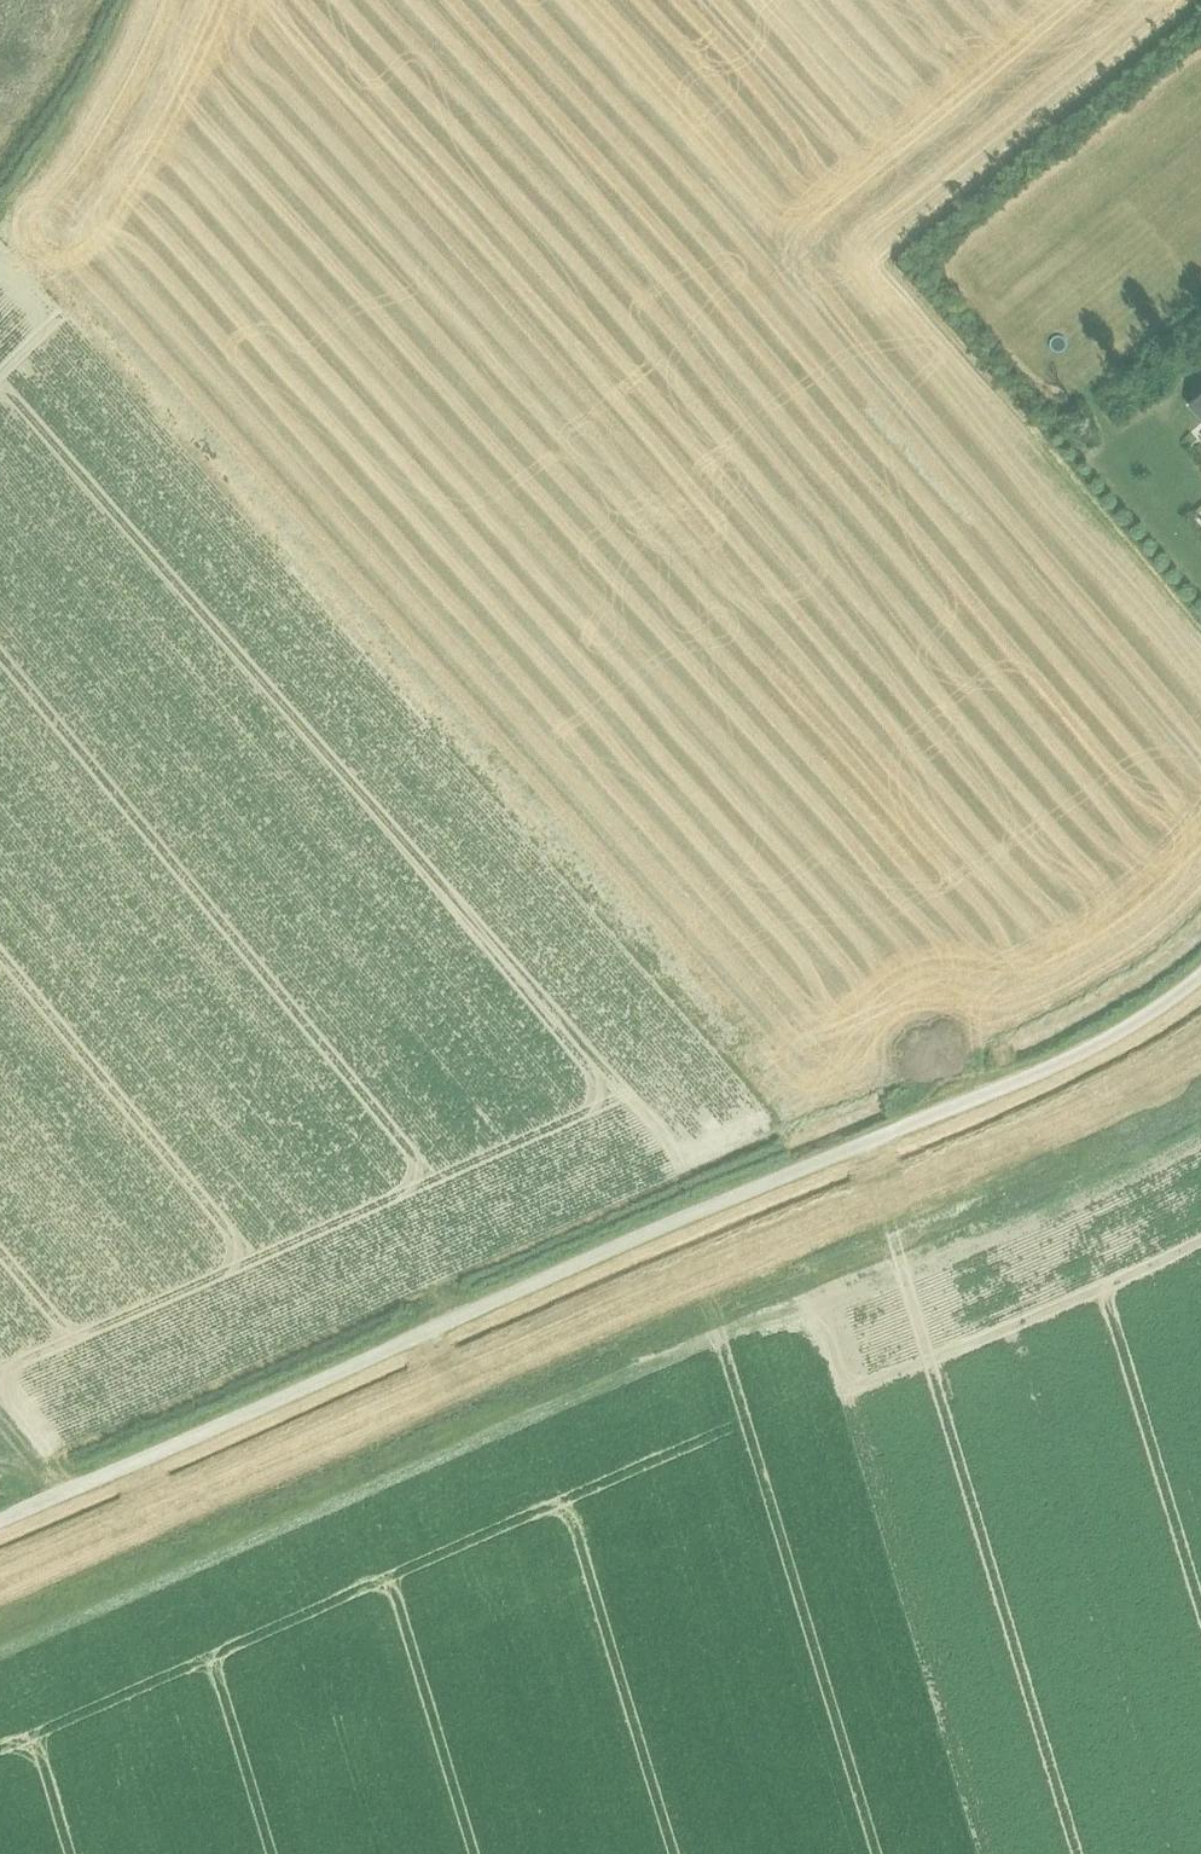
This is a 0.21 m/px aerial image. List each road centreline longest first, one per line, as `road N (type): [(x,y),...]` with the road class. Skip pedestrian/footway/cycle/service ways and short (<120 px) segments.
road 1 (unclassified): [(0,1518),(660,1227),(1067,1059),(1200,974)]

